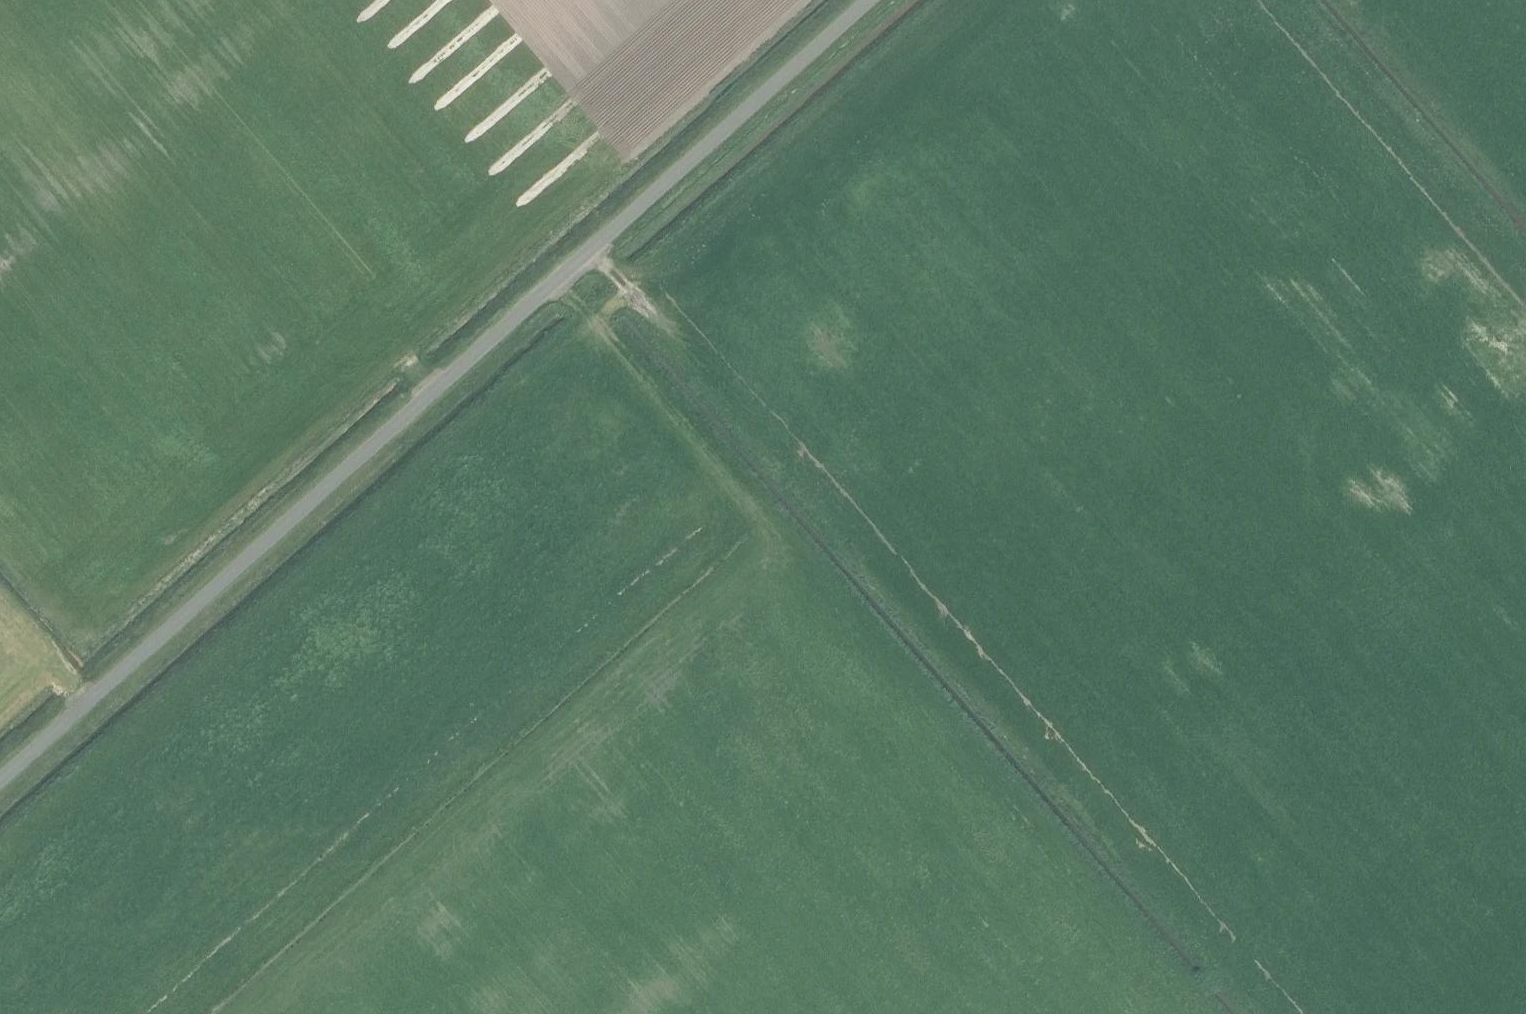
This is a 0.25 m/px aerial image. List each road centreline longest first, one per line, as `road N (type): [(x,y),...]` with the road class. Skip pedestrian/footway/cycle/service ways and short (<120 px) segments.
road 1 (unclassified): [(0,775),(862,0)]

